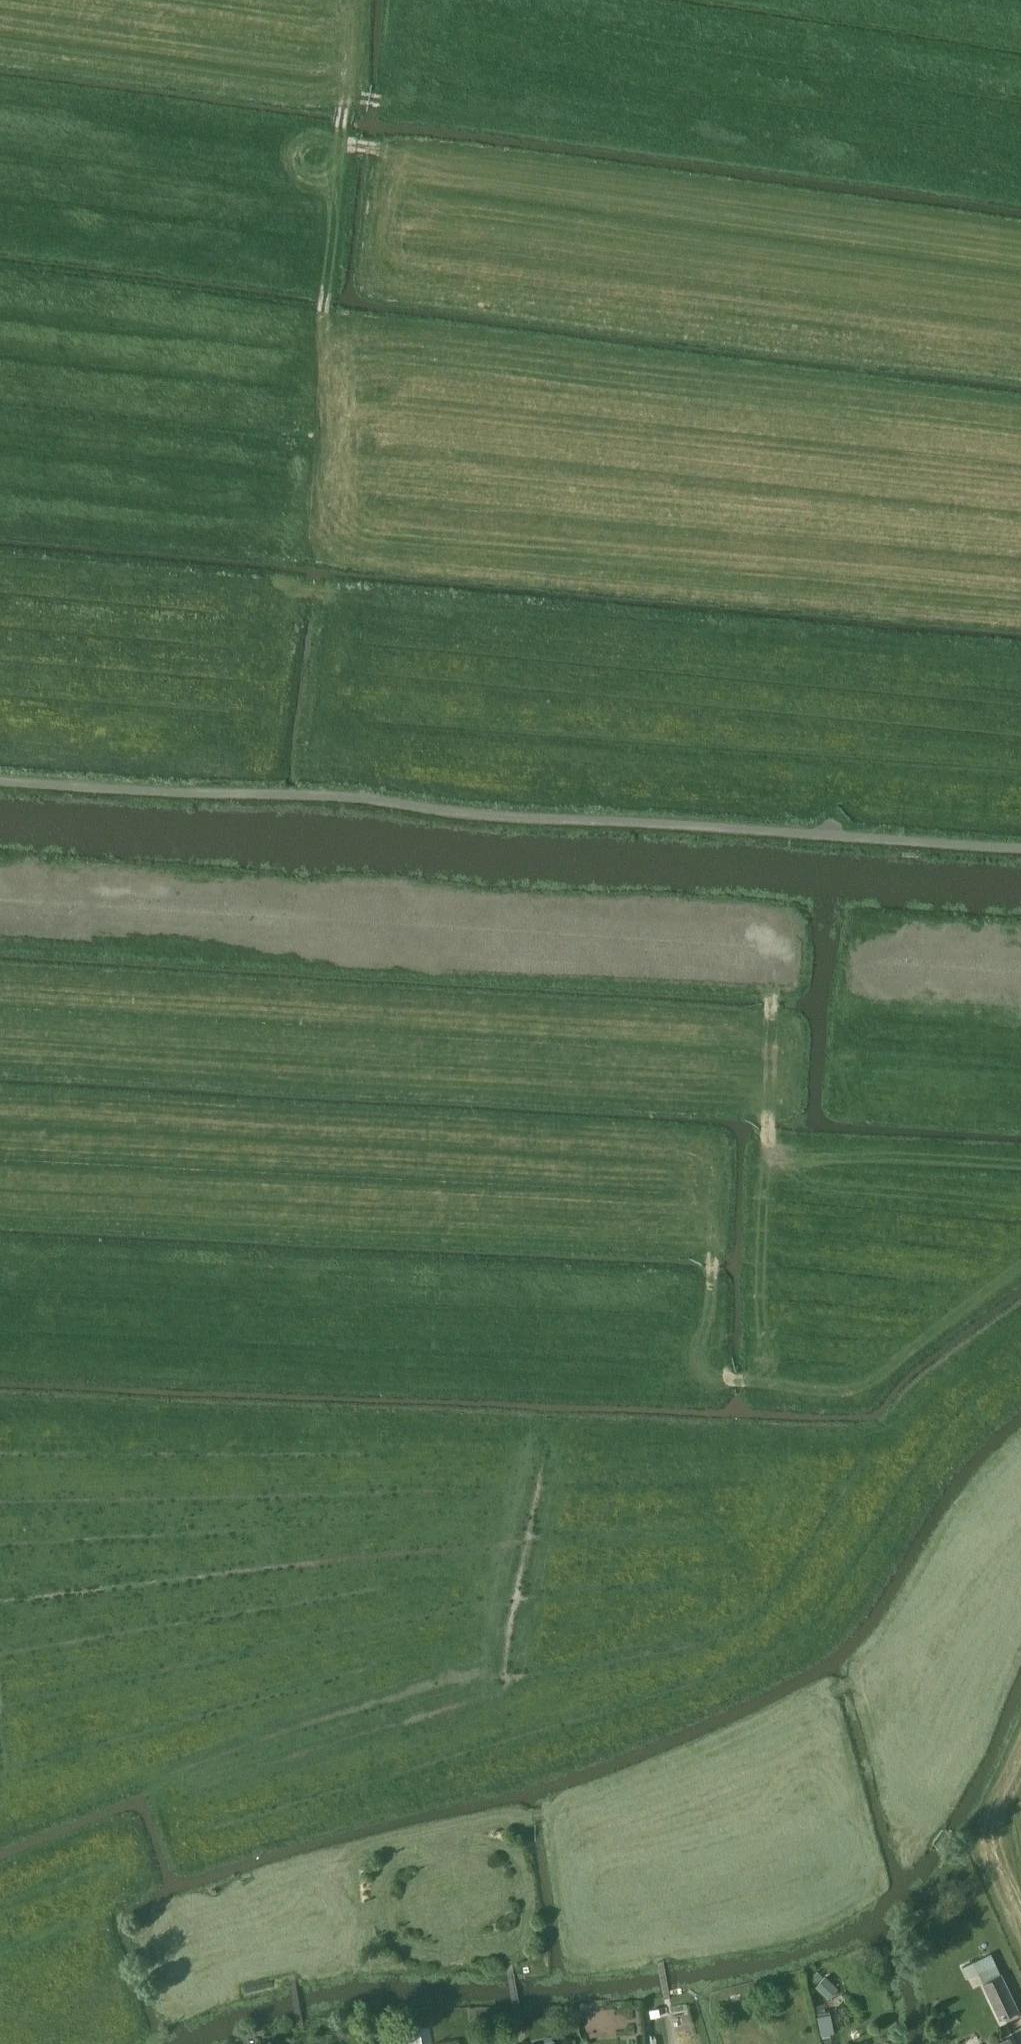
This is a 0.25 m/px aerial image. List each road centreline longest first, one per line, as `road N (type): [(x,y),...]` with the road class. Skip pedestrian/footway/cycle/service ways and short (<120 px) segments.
road 1 (track): [(352,148),(1020,237)]

